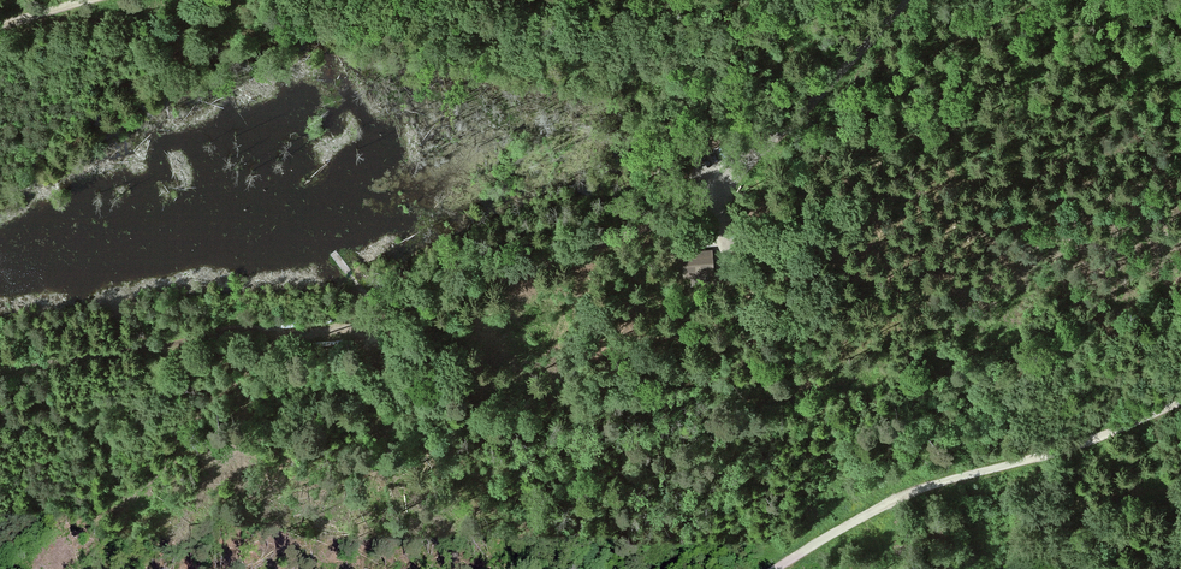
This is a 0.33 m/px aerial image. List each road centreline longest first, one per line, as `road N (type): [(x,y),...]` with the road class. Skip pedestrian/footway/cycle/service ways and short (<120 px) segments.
road 1 (track): [(707,196),(485,286),(389,317),(302,329)]
road 2 (track): [(775,568),(931,485)]
road 3 (track): [(931,485),(1093,439)]

